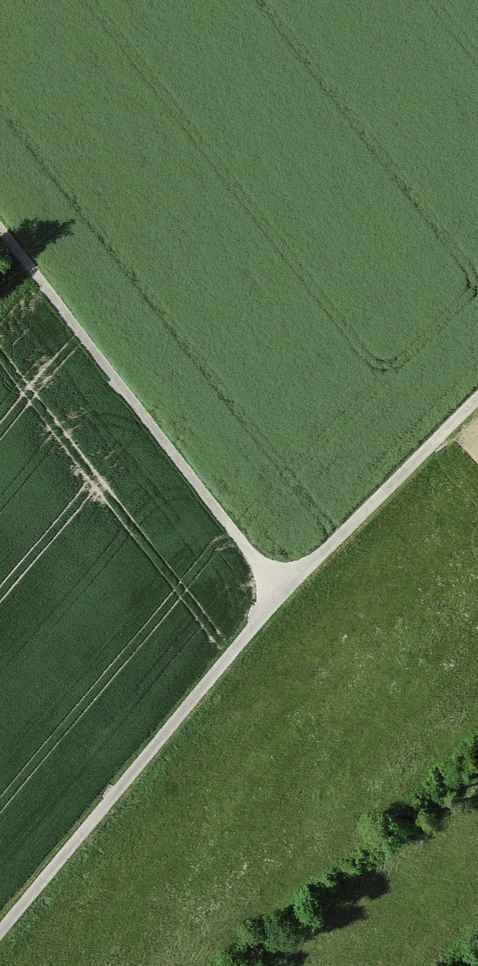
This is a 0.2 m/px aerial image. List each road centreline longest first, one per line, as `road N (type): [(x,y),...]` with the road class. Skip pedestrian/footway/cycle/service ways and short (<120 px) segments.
road 1 (track): [(477,398),(282,594),(0,931)]
road 2 (track): [(0,231),(282,594)]

